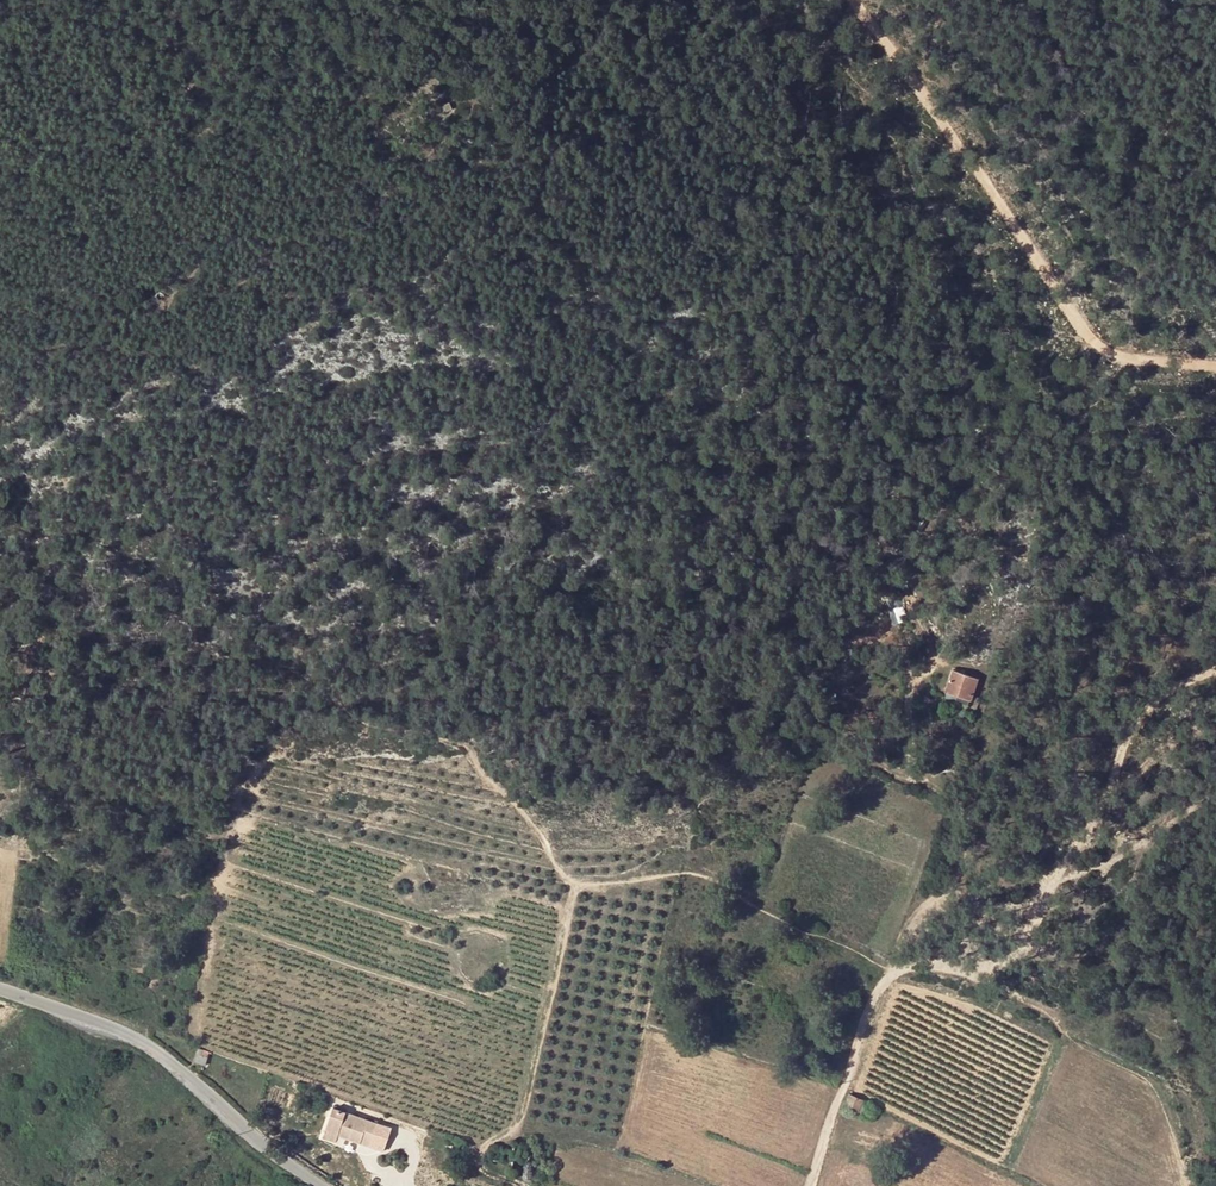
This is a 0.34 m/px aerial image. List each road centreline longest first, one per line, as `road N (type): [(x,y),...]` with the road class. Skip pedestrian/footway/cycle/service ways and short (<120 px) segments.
road 1 (track): [(817,1185),(883,985),(918,968),(964,970),(1001,954),(1037,892),(1119,786),(1118,743),(1173,685),(1195,674)]
road 2 (track): [(1215,360),(1152,357),(1070,302),(872,0)]
road 3 (tertiary): [(328,1185),(269,1148),(146,1041),(101,1015),(0,981)]

